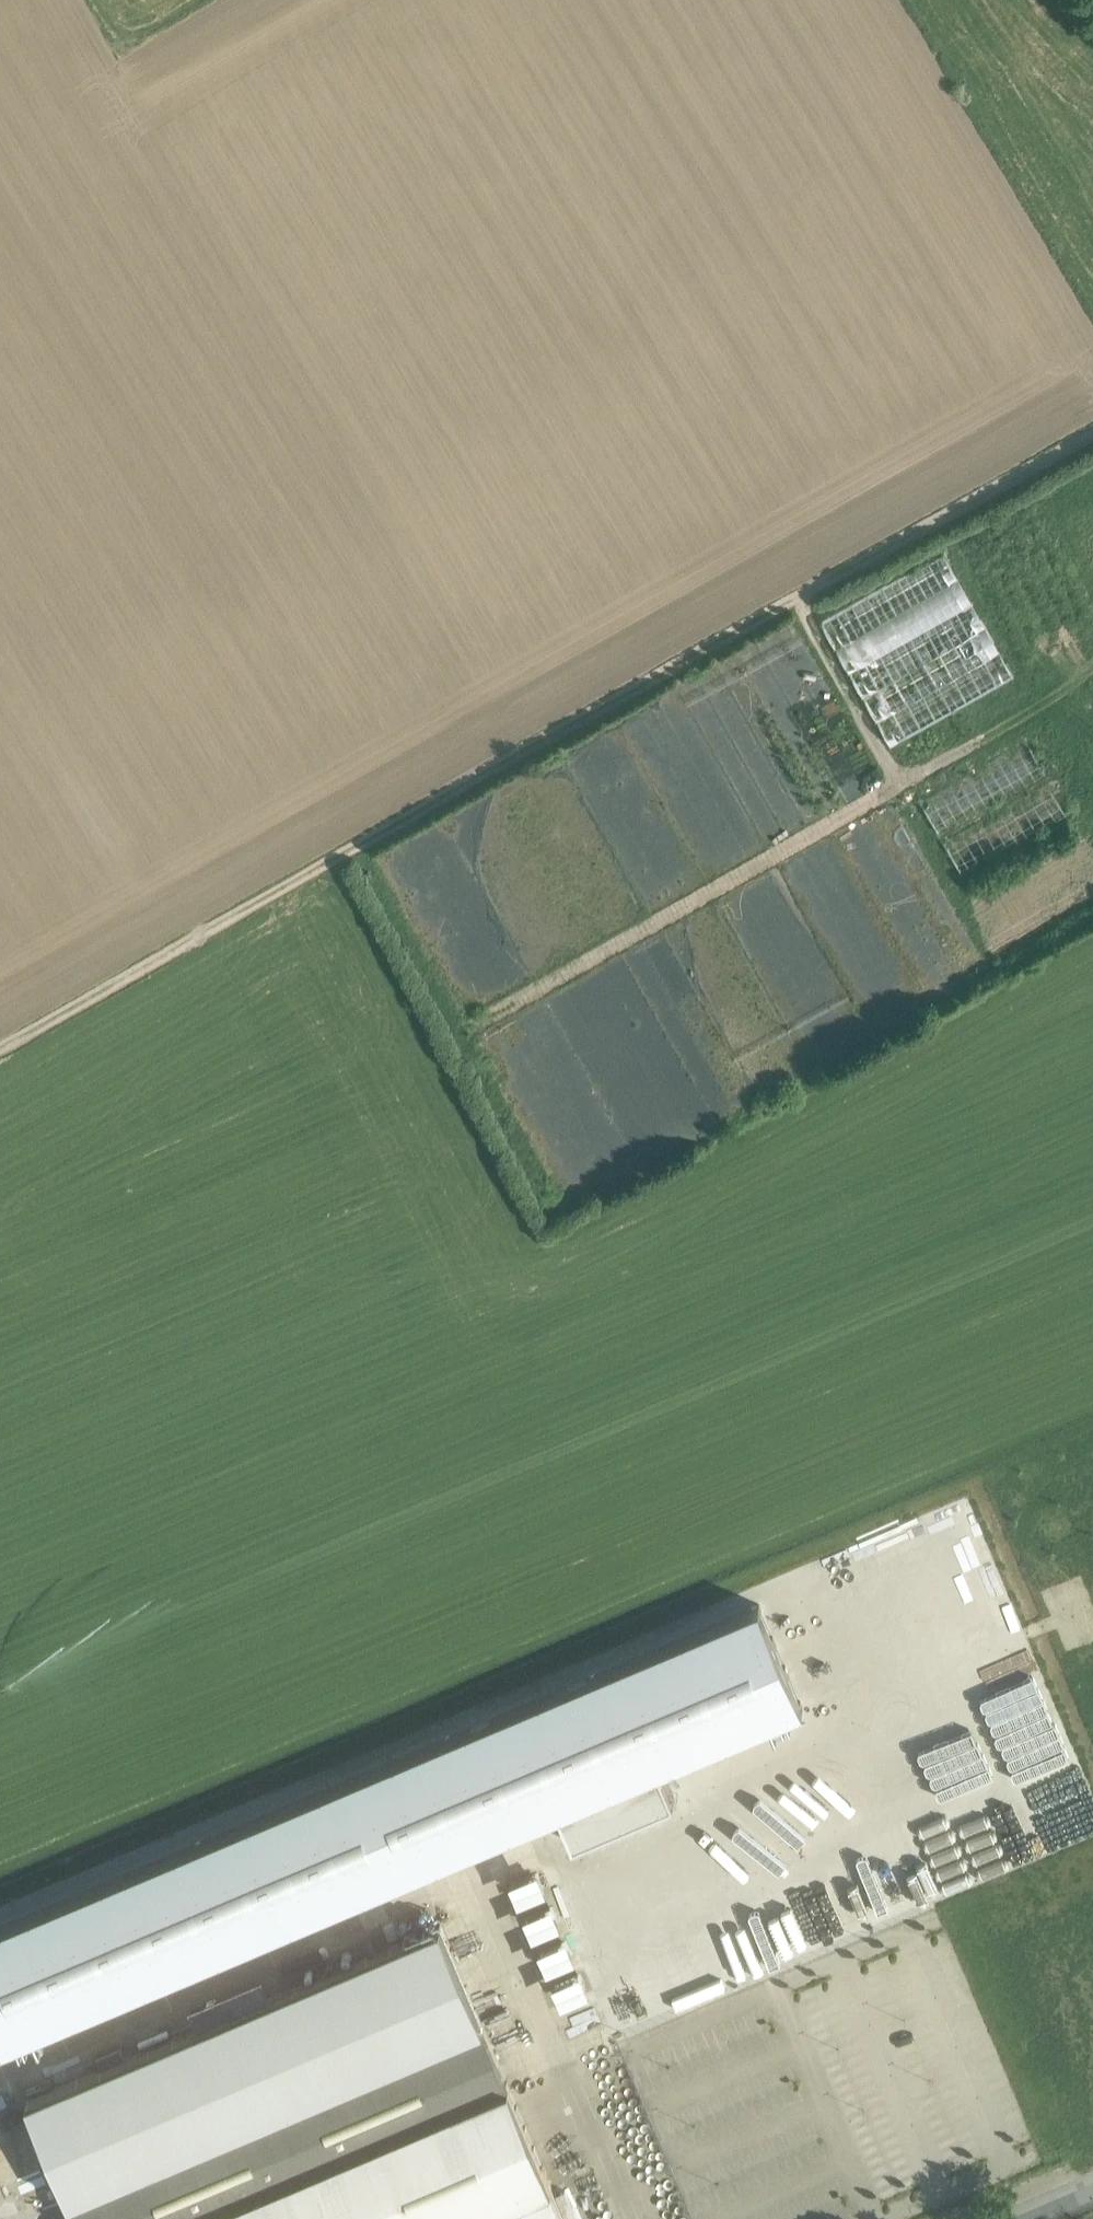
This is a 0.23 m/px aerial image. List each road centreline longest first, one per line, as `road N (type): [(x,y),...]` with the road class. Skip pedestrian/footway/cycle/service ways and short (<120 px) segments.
road 1 (track): [(1092,437),(0,1046)]

